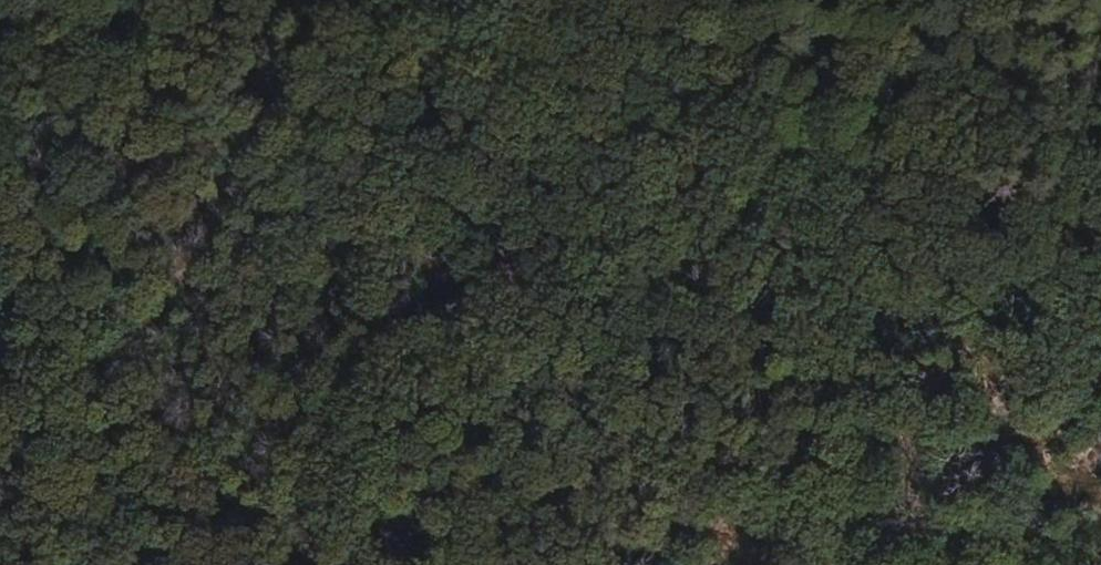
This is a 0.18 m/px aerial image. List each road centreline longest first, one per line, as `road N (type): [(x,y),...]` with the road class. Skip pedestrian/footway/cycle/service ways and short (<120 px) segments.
road 1 (track): [(262,0),(1100,280)]
road 2 (track): [(481,78),(511,564)]
road 3 (track): [(1100,376),(1038,423),(988,436),(914,427),(870,443),(834,564)]

